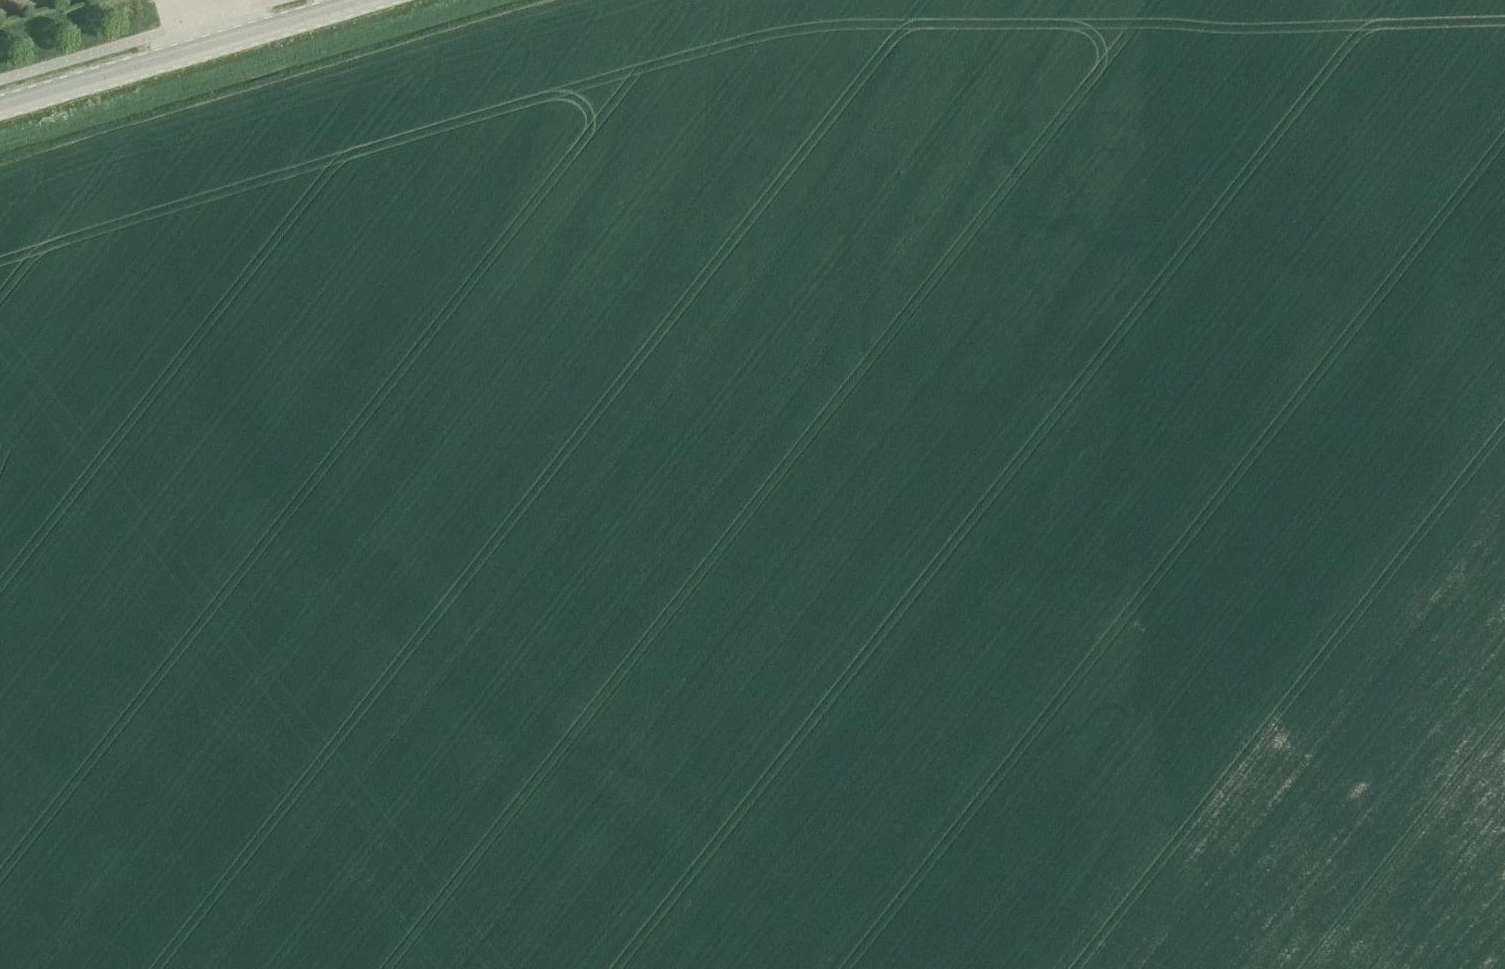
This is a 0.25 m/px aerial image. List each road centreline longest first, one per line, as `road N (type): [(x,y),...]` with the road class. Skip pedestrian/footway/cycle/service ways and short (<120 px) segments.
road 1 (secondary): [(0,108),(370,0)]

